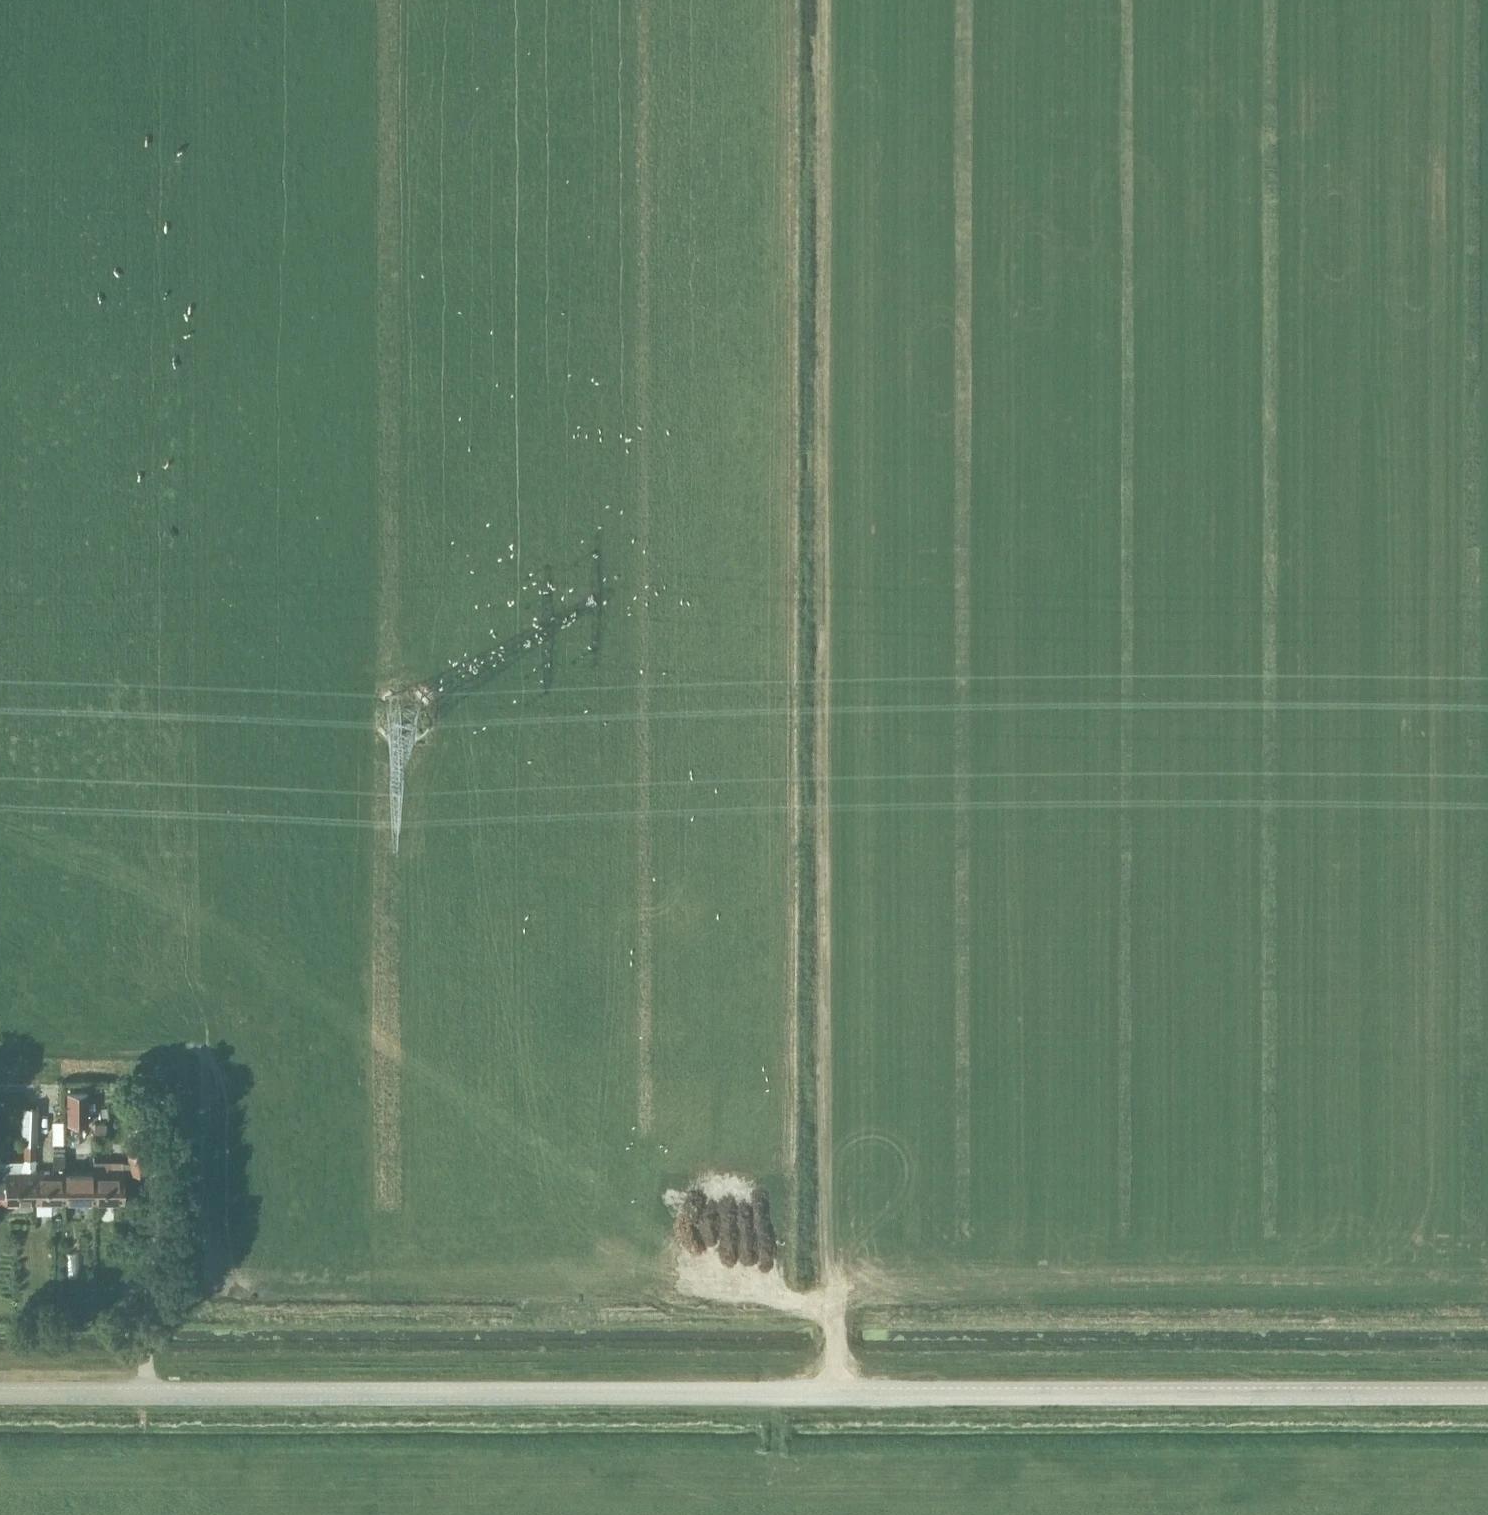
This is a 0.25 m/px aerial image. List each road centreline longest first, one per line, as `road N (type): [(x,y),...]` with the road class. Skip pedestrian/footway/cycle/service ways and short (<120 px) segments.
road 1 (unclassified): [(1487,1394),(0,1394)]
road 2 (track): [(822,0),(822,1289),(834,1331),(834,1394)]

